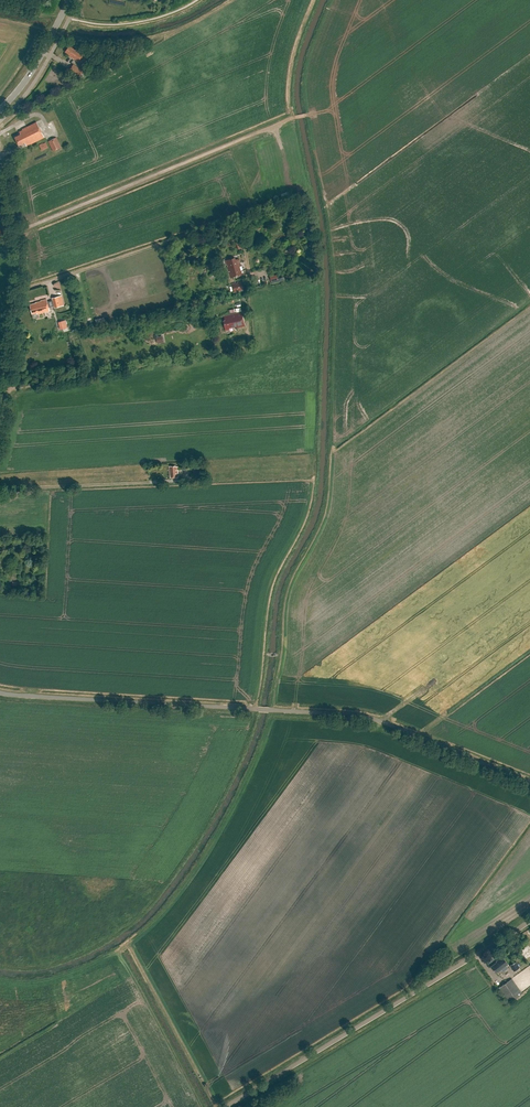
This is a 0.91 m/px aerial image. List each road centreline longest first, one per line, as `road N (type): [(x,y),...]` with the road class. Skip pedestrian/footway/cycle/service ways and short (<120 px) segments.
road 1 (unclassified): [(529,783),(363,716),(0,693)]
road 2 (unclassified): [(225,1106),(529,921)]
road 3 (unclassified): [(0,437),(21,275),(18,218),(0,152)]
road 4 (track): [(9,390),(239,348),(249,340),(247,326)]
road 5 (track): [(0,489),(167,482)]
road 6 (secondary): [(0,110),(37,65),(71,0)]

